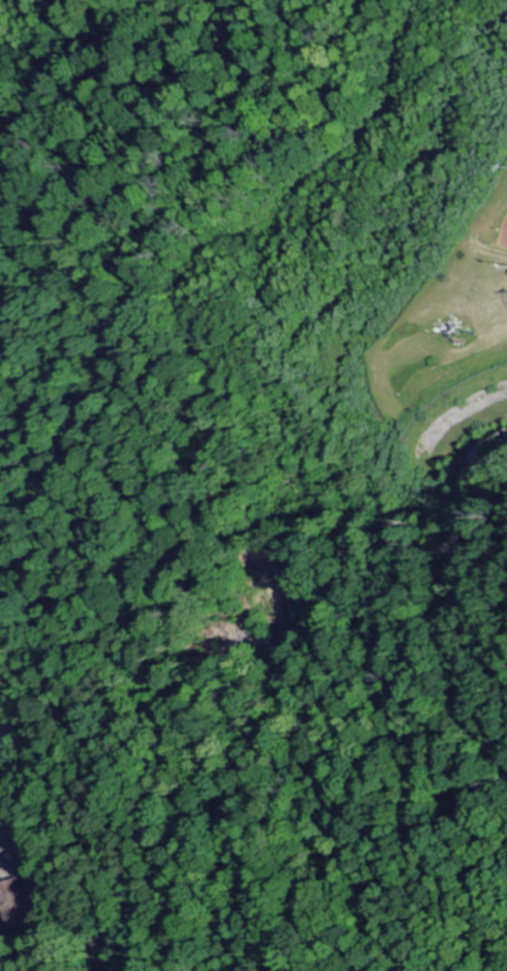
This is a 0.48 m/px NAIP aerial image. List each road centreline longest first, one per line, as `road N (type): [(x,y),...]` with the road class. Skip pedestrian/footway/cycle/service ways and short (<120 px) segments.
road 1 (residential): [(229,970),(250,753),(245,652),(256,644),(280,662),(305,718),(320,794),(365,853),(396,926),(439,970)]

